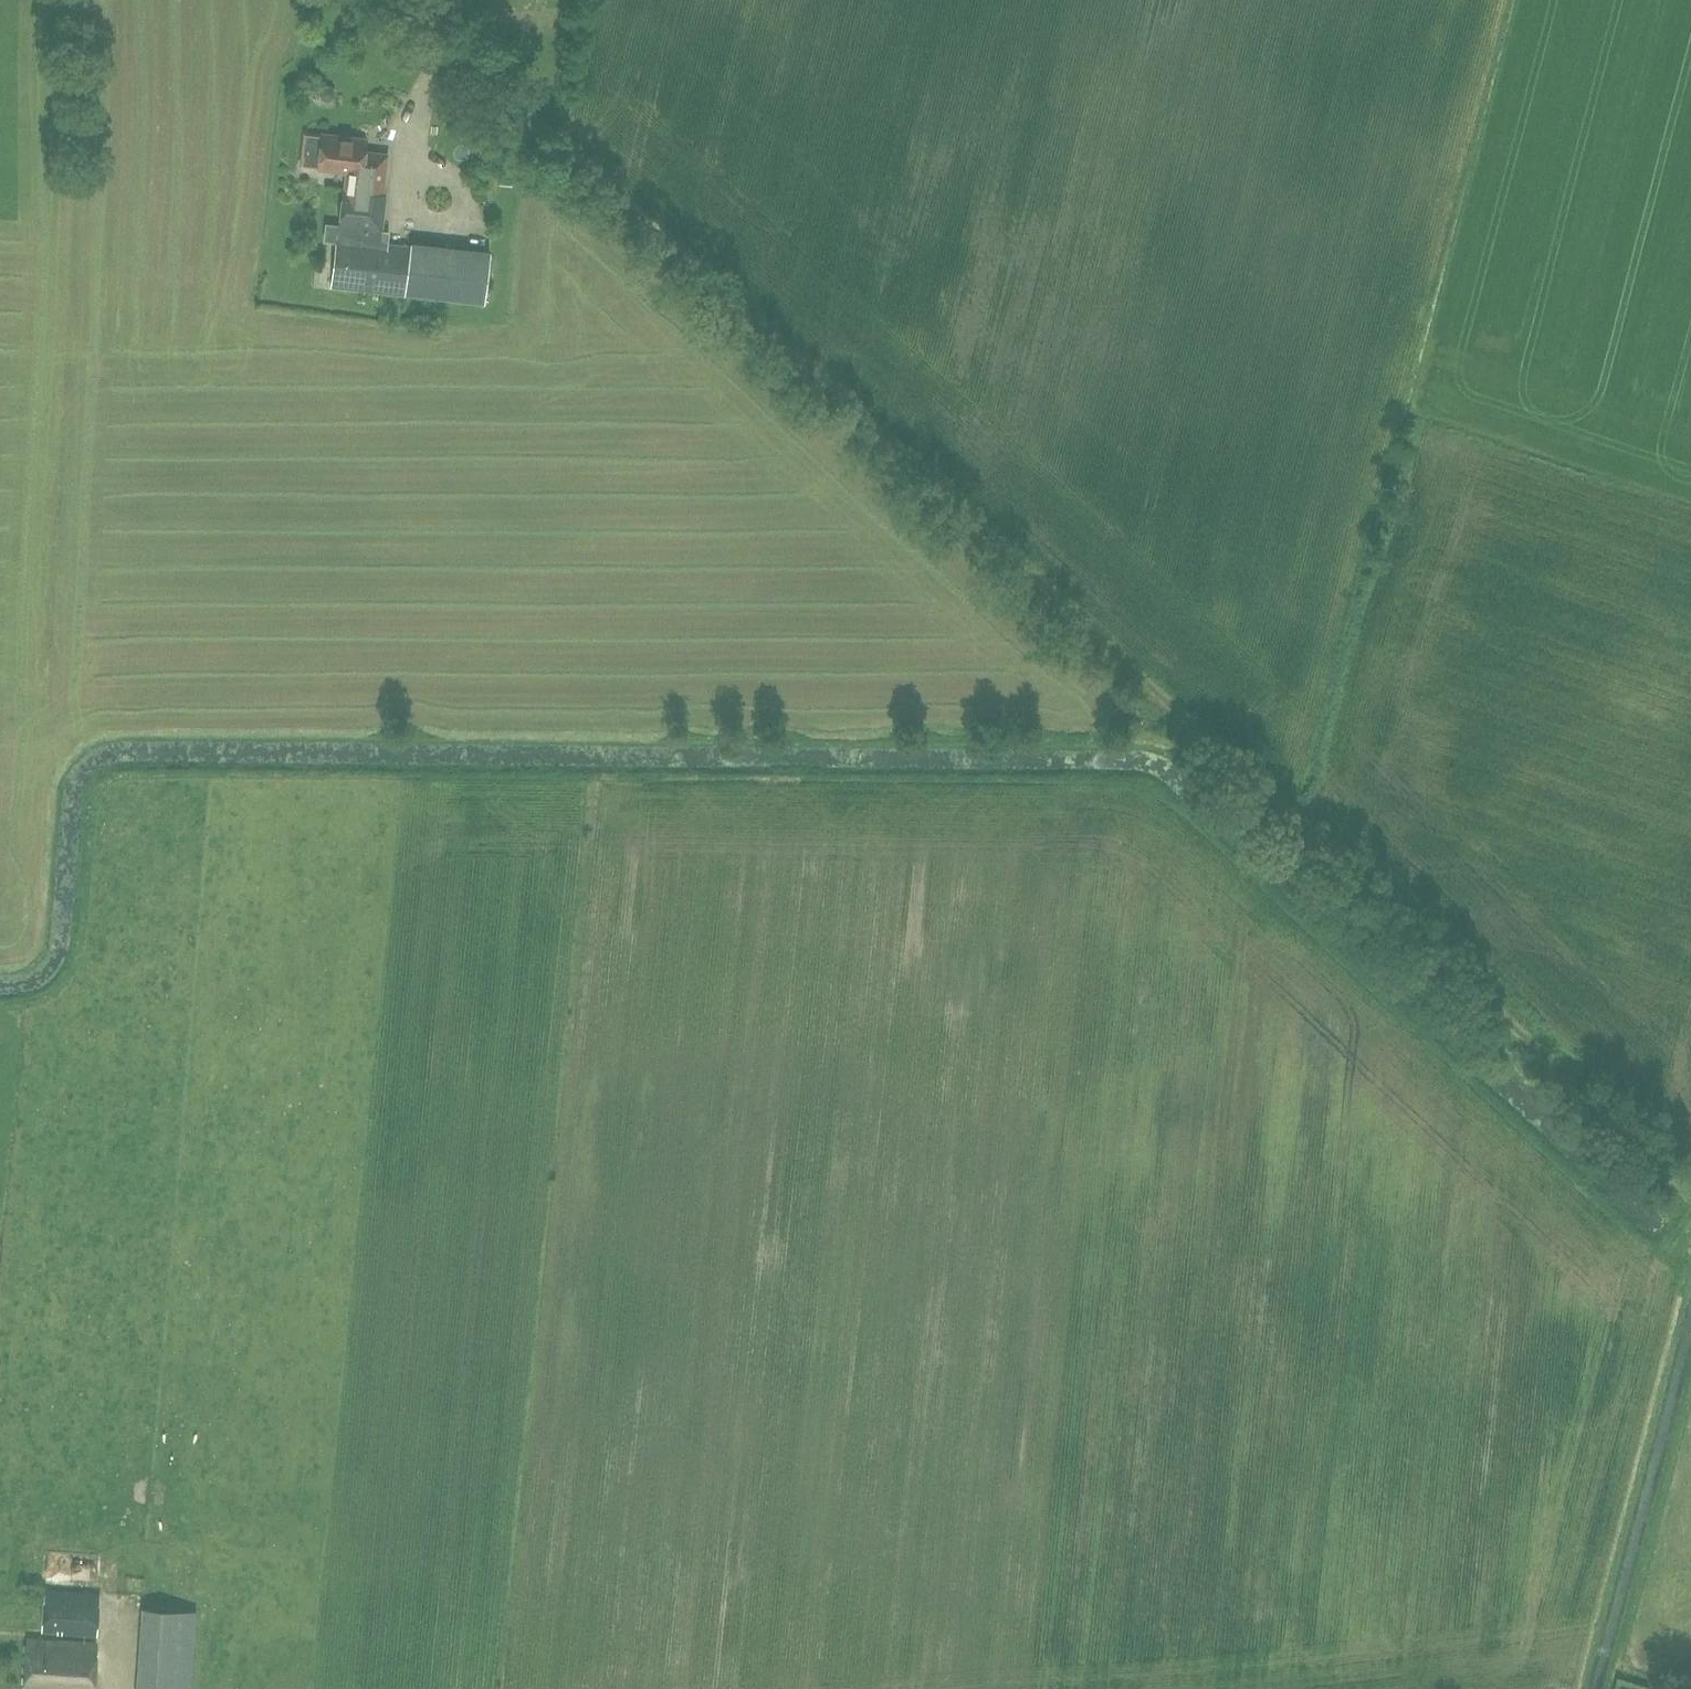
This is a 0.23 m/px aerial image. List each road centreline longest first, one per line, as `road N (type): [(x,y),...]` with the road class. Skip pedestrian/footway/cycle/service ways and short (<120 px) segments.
road 1 (track): [(1690,1194),(445,41)]

